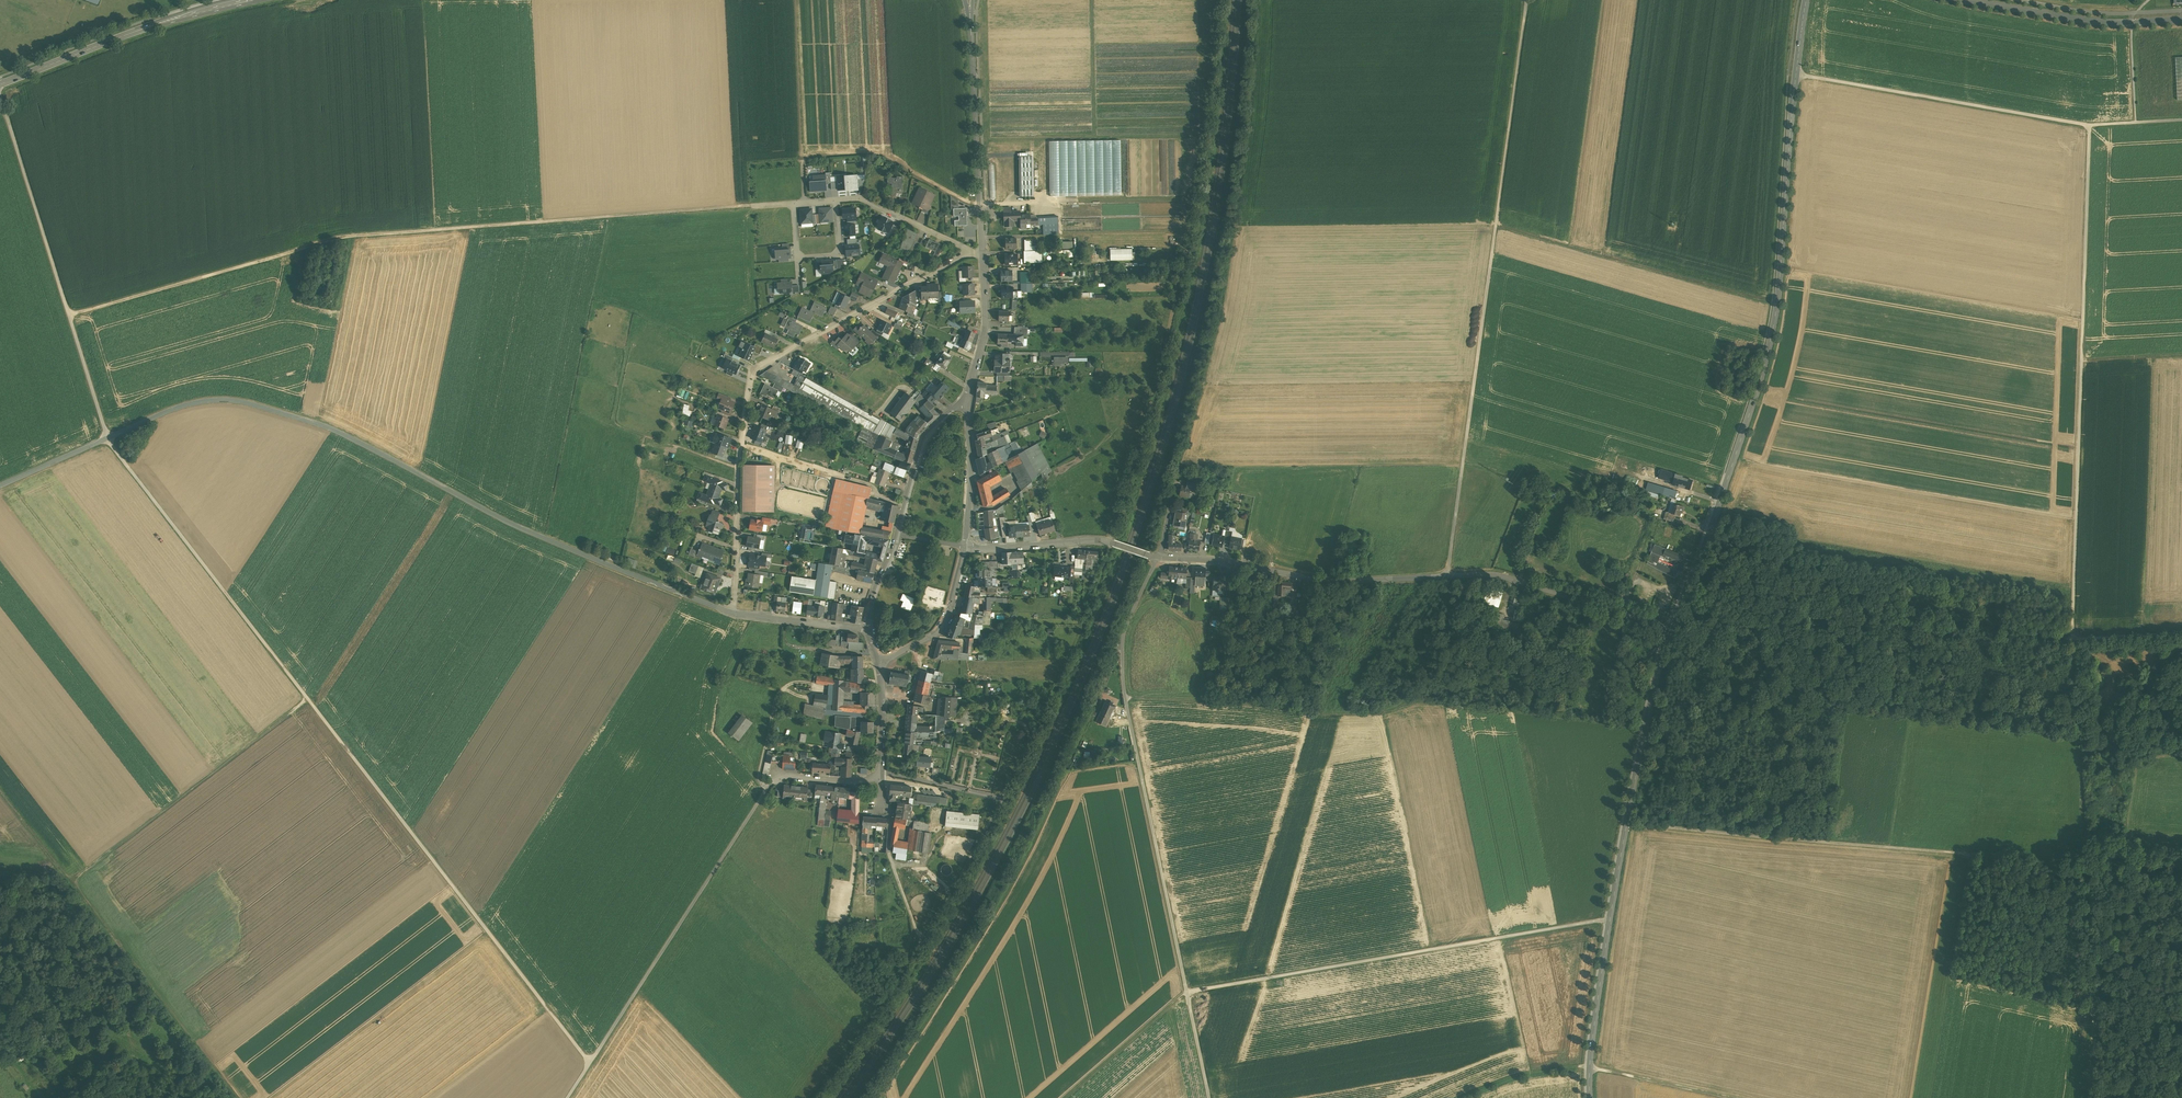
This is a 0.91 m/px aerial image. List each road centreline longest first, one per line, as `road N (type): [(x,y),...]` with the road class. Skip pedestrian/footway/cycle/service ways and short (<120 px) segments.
road 1 (unclassified): [(732,614),(515,526),(338,432),(241,402),(180,406),(0,487)]
road 2 (track): [(590,1063),(108,438)]
road 3 (unclassified): [(1670,628),(1494,575),(1332,581),(1149,555),(1098,540),(964,547)]
road 4 (track): [(69,315),(345,237),(752,206)]
road 5 (secondary): [(1806,0),(1770,339),(1670,628)]
road 6 (track): [(1447,576),(1526,0)]
road 7 (track): [(1646,727),(1415,701),(1383,711),(1297,713),(1125,697)]
road 8 (track): [(2088,125),(2071,639)]
road 9 (residential): [(732,614),(750,374),(971,251)]
road 10 (track): [(1258,0),(1247,151),(1225,280),(1177,481)]
road 11 (secondary): [(1670,628),(1618,869),(1589,1097)]
road 12 (track): [(874,1097),(1004,895),(1089,716)]
road 13 (track): [(920,942),(1011,783),(1109,549)]
road 14 (track): [(1610,920),(1187,991)]
road 15 (track): [(1796,73),(2088,125),(2181,120)]
road 16 (track): [(1708,538),(1932,619),(2071,639)]
road 17 (track): [(1187,991),(1130,722),(1122,639)]
road 18 (track): [(1969,854),(2087,861),(2097,991),(2094,1097)]
road 19 (track): [(0,103),(108,438)]
road 20 (track): [(1969,854),(1626,823)]
road 21 (track): [(766,790),(590,1063)]
road 22 (track): [(74,886),(312,702)]
road 23 (track): [(1776,306),(1496,225)]
road 24 (track): [(1471,1097),(1520,1074),(1585,1066),(1724,1097)]
road 25 (tertiary): [(246,0),(0,85)]
road 26 (residential): [(982,253),(969,0)]
road 27 (track): [(183,1097),(219,1073),(148,983),(71,1038)]
road 28 (track): [(1937,1097),(1969,854)]
road 29 (track): [(148,983),(0,790)]
road 30 (track): [(2071,639),(2087,861)]
road 31 (track): [(742,444),(873,485),(872,494),(905,505)]
road 32 (unclassified): [(1962,0),(2131,23)]
road 33 (track): [(1064,1097),(1187,991)]
road 34 (residential): [(967,402),(925,436),(897,534)]
road 35 (residential): [(964,547),(944,624),(878,660)]
road 36 (track): [(766,790),(759,775),(778,692),(792,682),(826,687)]
road 37 (residential): [(967,402),(985,327),(982,253)]
road 38 (residential): [(971,251),(860,199),(835,202)]
road 39 (residential): [(964,547),(967,402)]
road 40 (unclassified): [(867,629),(732,614)]
road 41 (track): [(738,467),(615,424)]
road 42 (residential): [(882,776),(781,775),(766,790)]

